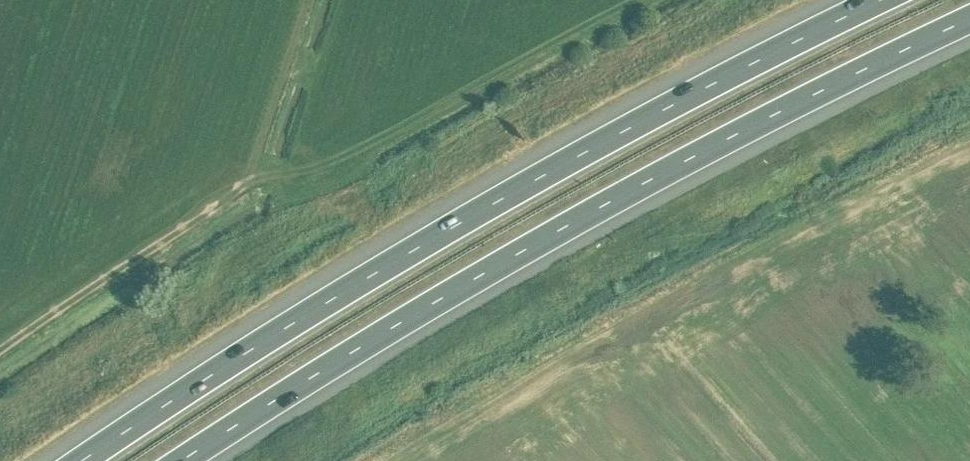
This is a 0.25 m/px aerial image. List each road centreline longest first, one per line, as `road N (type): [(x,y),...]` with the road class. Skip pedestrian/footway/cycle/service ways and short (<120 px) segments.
road 1 (motorway): [(877,0),(460,220),(251,341),(79,460)]
road 2 (motorway): [(185,460),(332,363),(658,172),(969,14)]
road 3 (track): [(0,350),(246,180),(306,0)]

